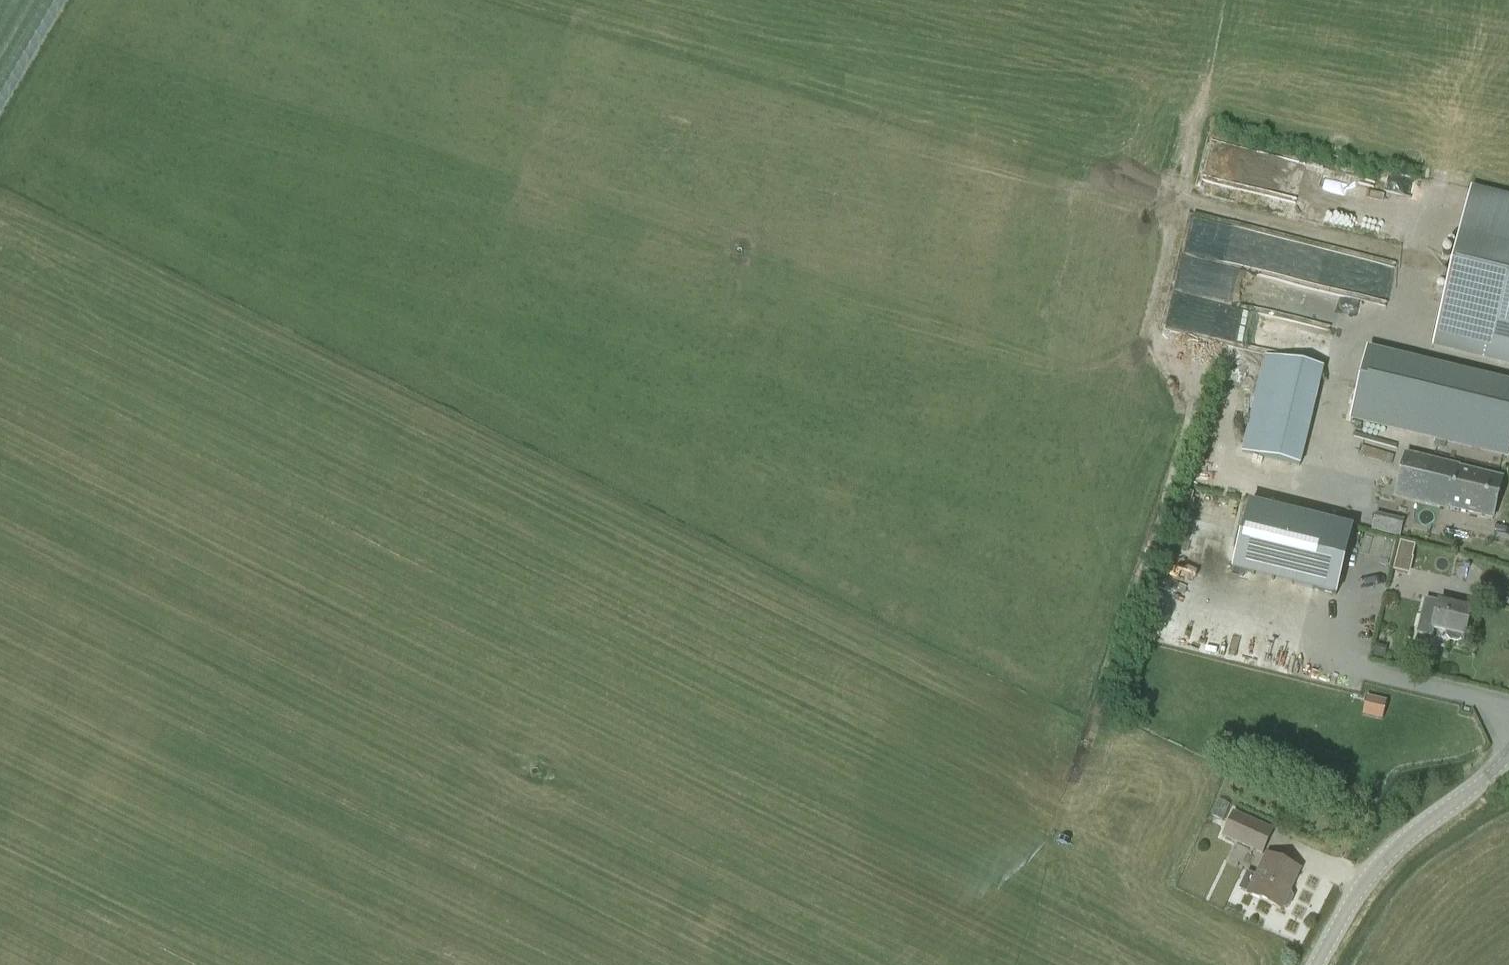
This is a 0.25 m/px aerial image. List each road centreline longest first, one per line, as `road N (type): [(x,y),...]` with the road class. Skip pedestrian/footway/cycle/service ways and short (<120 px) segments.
road 1 (tertiary): [(1318,964),(1379,866),(1508,757)]

